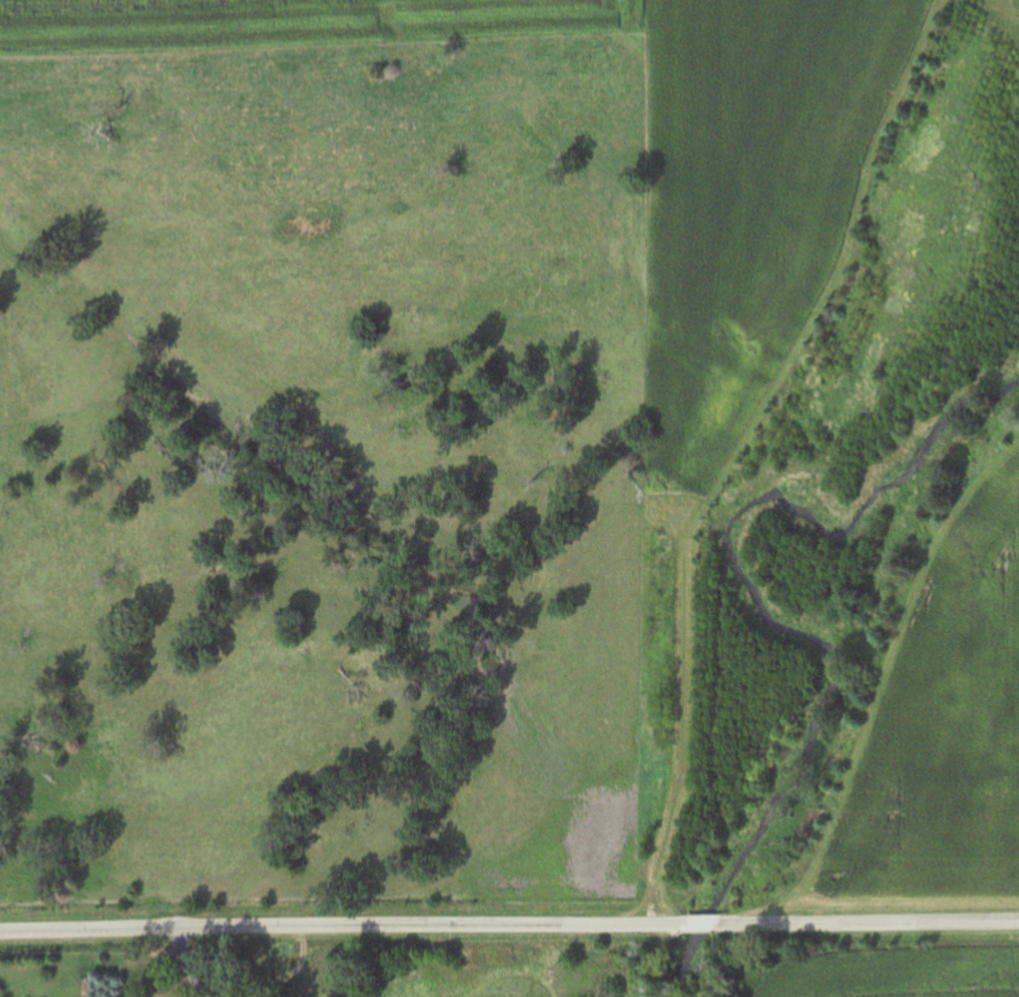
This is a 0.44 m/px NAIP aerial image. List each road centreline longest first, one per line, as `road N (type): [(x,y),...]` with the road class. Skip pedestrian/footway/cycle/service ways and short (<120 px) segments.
road 1 (residential): [(0,935),(1018,922)]

